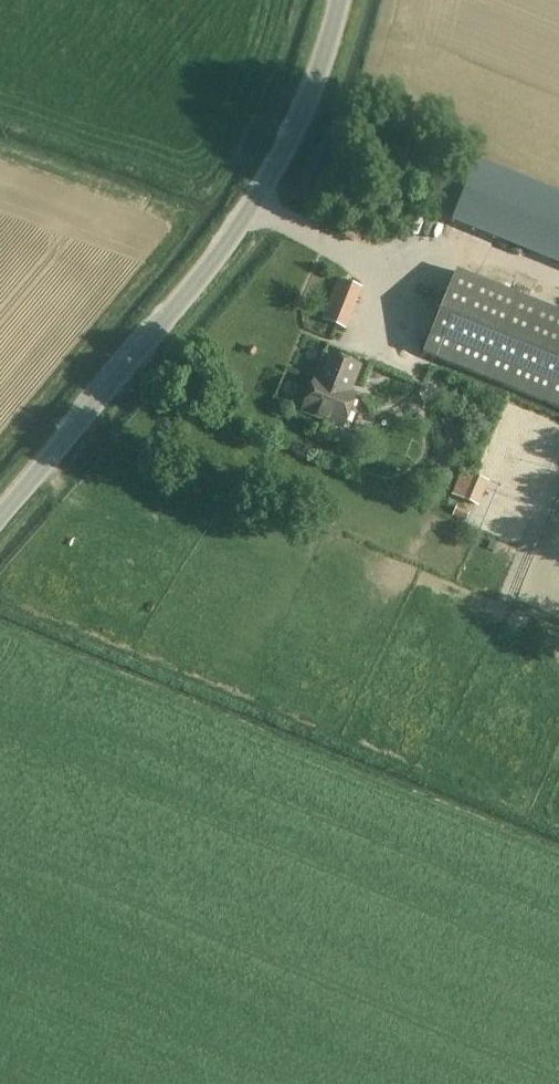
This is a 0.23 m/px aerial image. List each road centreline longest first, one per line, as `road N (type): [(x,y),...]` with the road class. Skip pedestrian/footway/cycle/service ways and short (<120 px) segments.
road 1 (unclassified): [(0,522),(155,337),(278,160),(331,33),(335,0)]

